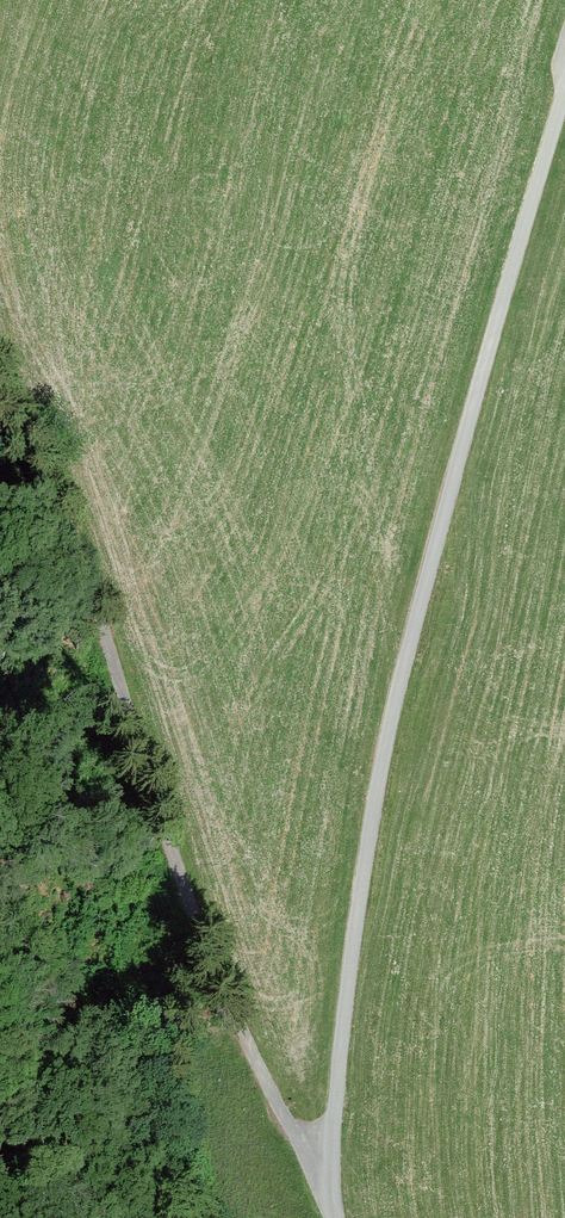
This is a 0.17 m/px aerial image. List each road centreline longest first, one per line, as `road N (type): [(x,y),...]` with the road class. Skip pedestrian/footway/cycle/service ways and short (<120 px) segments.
road 1 (unclassified): [(564,102),(399,703),(354,949),(330,1172)]
road 2 (track): [(0,360),(72,566),(111,712),(214,969)]
road 3 (unclassified): [(330,1172),(288,1123),(214,969)]

